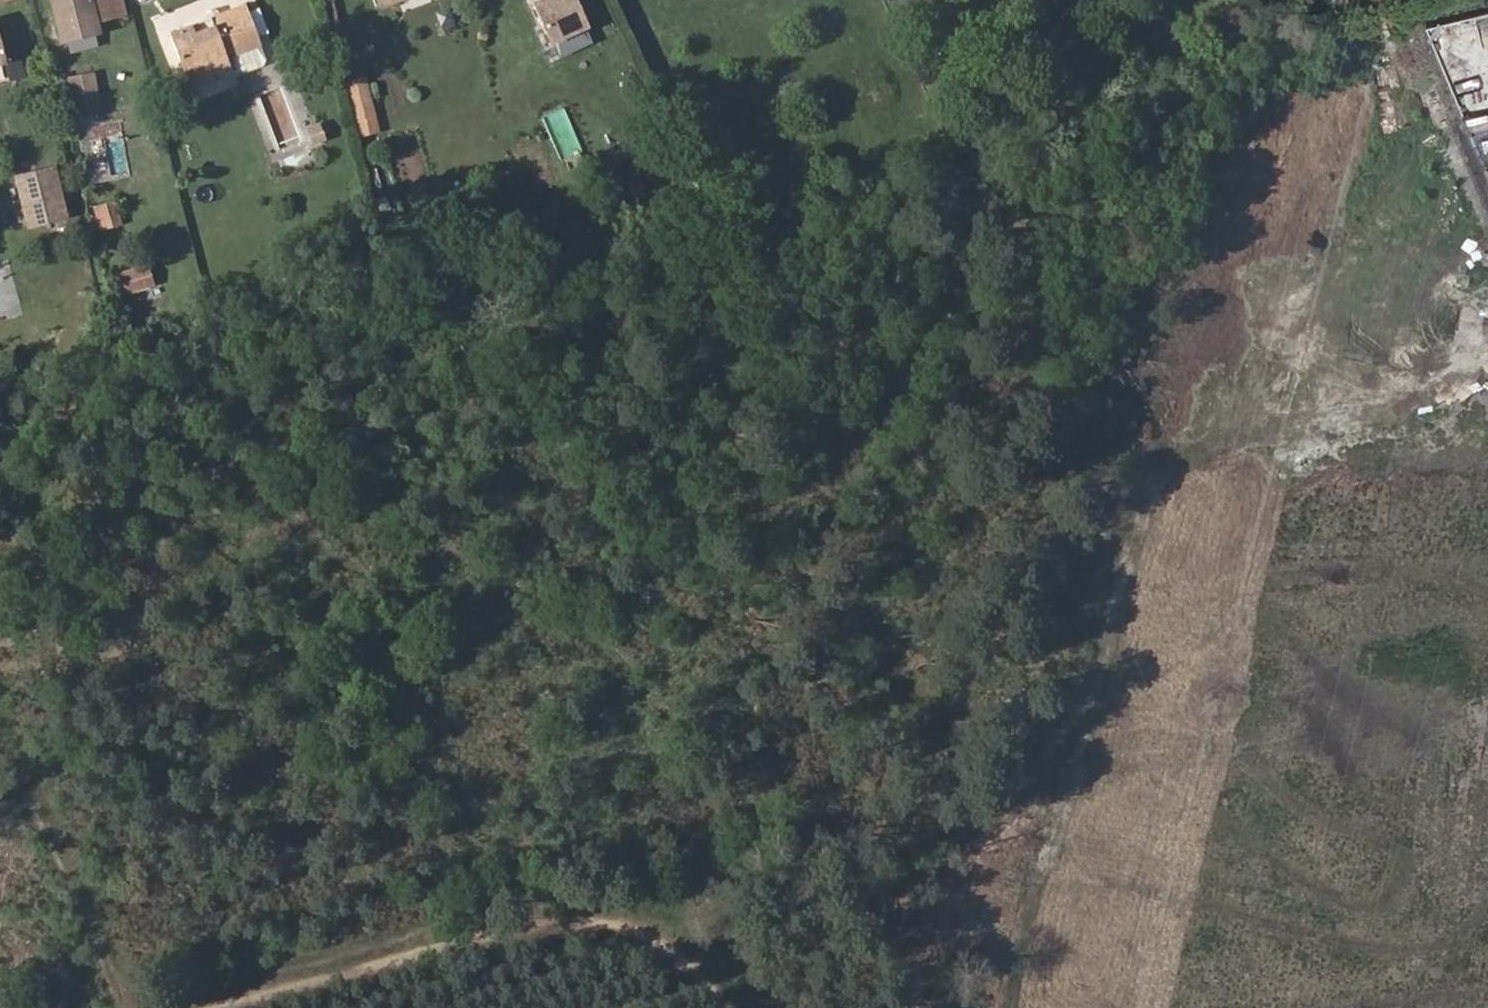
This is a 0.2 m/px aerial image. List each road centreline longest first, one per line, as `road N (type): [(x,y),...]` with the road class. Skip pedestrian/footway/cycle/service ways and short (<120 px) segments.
road 1 (track): [(731,1007),(656,934),(589,918),(238,1007)]

